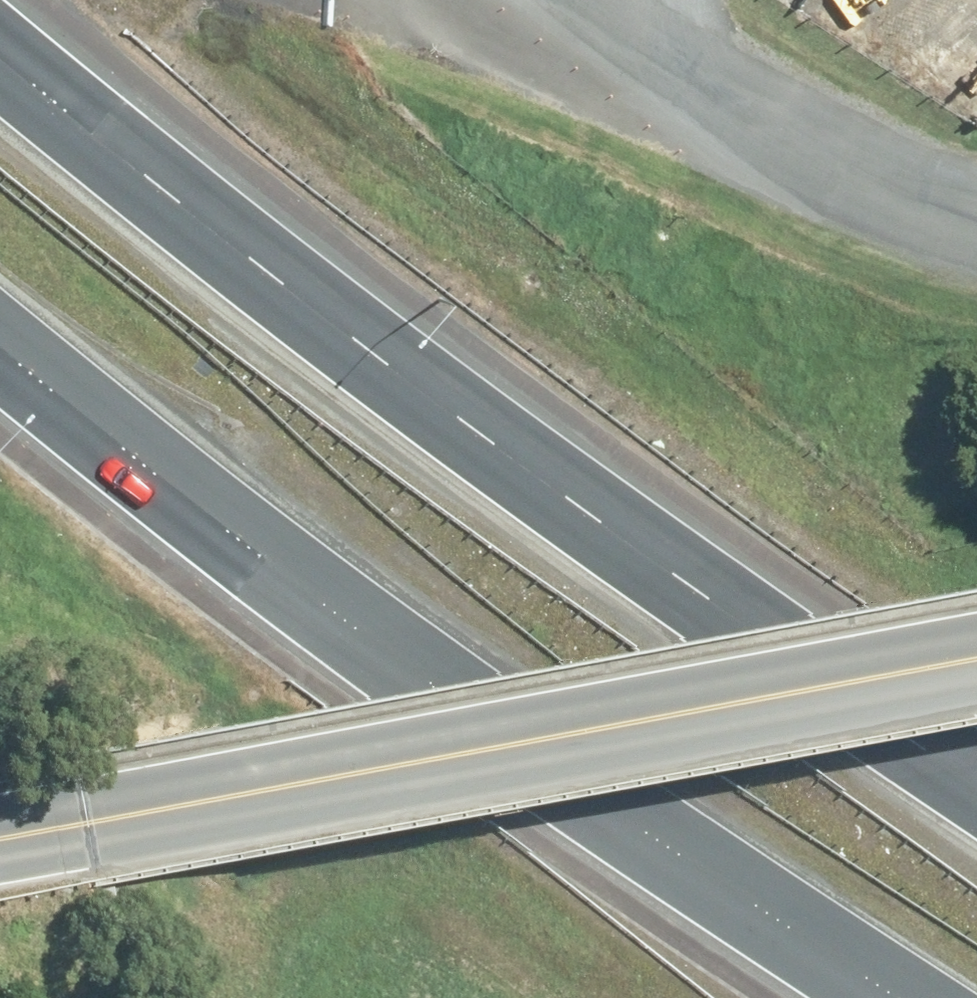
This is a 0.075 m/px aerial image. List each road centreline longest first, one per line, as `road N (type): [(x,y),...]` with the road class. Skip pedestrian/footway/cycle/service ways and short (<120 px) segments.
road 1 (motorway): [(0,43),(327,305),(976,770)]
road 2 (motorway): [(919,997),(214,515),(0,345)]
road 3 (tertiary): [(0,840),(976,662)]
road 4 (unclassified): [(612,0),(777,98),(976,191)]

